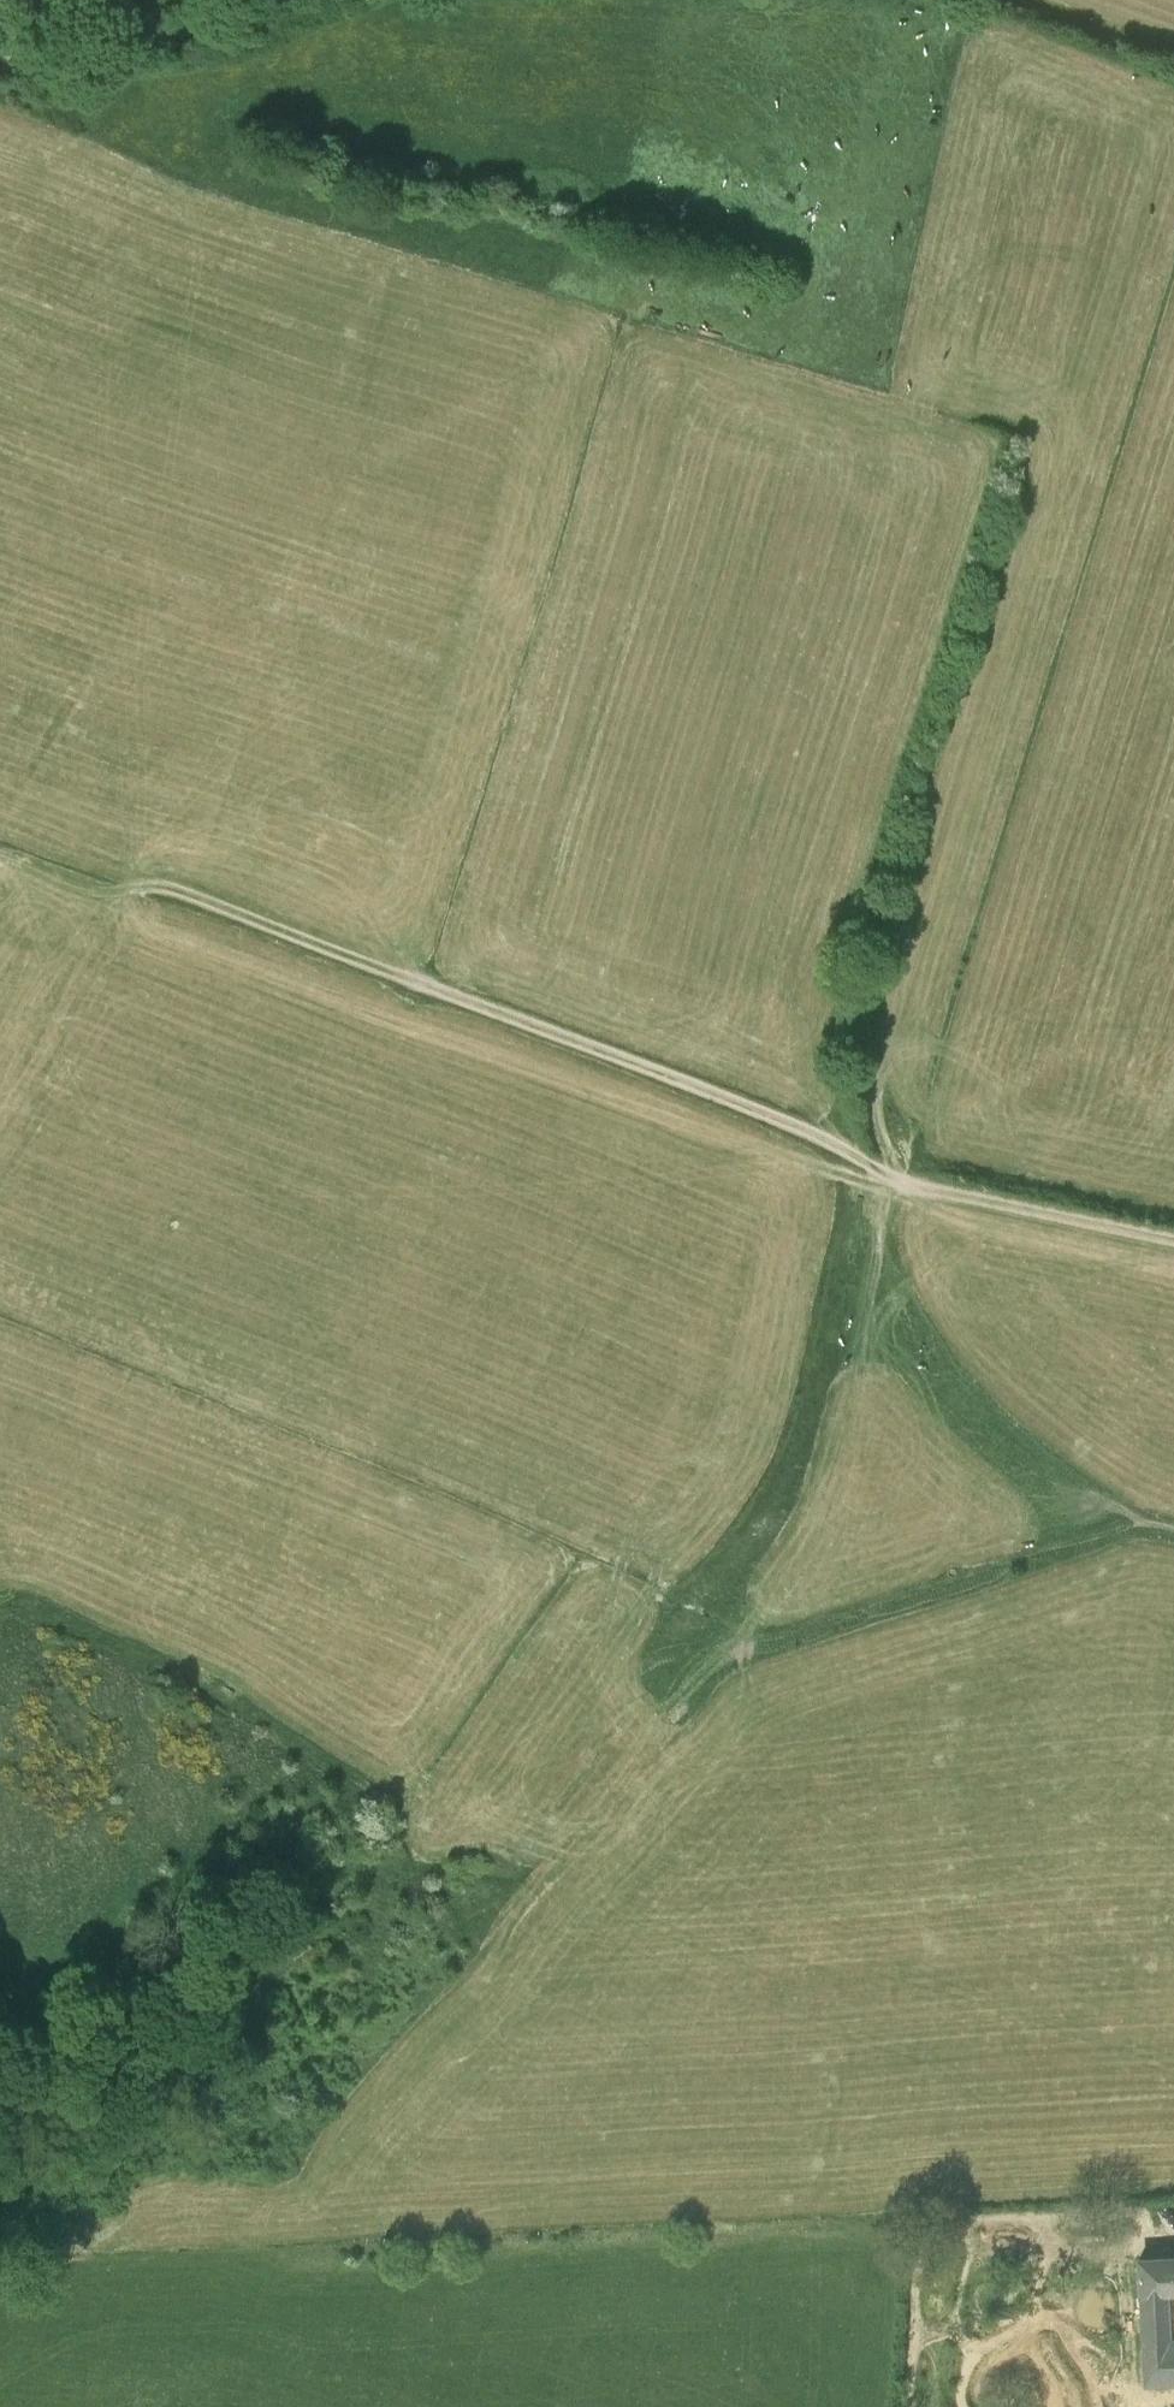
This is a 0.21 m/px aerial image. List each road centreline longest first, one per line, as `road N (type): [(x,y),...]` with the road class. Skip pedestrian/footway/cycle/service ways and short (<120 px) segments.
road 1 (track): [(1173,1242),(906,1180),(660,1072),(154,888)]
road 2 (track): [(0,66),(152,40),(259,0)]

